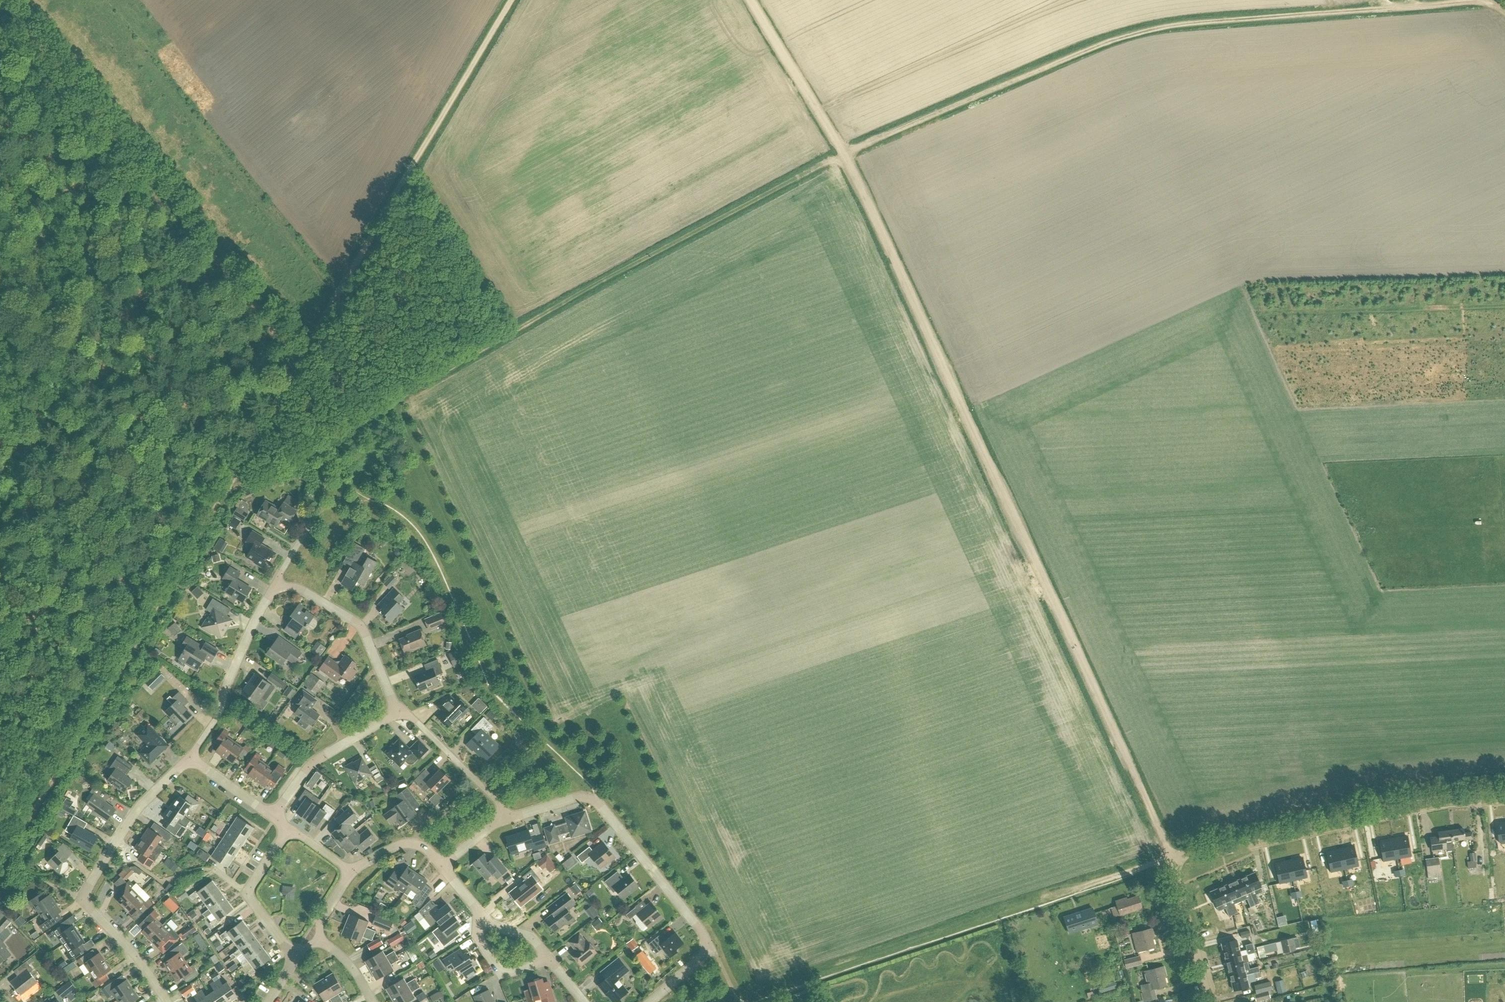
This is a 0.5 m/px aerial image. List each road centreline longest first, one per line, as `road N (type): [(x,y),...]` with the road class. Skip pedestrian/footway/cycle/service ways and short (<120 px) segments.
road 1 (track): [(1170,858),(844,153)]
road 2 (track): [(1478,1),(1131,32),(844,153)]
road 3 (track): [(844,153),(562,304),(317,448)]
road 4 (track): [(40,415),(165,196),(299,360)]
road 5 (track): [(0,871),(215,504)]
road 6 (track): [(299,360),(510,0)]
road 7 (track): [(1155,864),(817,972),(808,983)]
road 8 (residential): [(1170,858),(1446,797),(1504,793)]
road 9 (residential): [(168,1001),(84,900),(140,806),(186,756)]
road 10 (residential): [(650,1001),(703,957),(707,943),(595,799)]
road 11 (track): [(165,196),(3,0)]
road 12 (track): [(0,543),(52,629),(81,733)]
road 13 (residential): [(274,587),(186,756)]
road 14 (residential): [(399,705),(360,627),(302,591),(274,587)]
road 15 (track): [(844,153),(750,0)]
road 16 (residential): [(276,817),(314,758),(399,705)]
road 17 (track): [(215,504),(299,360)]
road 18 (residential): [(295,954),(251,895),(290,827)]
road 19 (residential): [(505,813),(399,705)]
road 20 (residential): [(1209,1001),(1170,858)]

